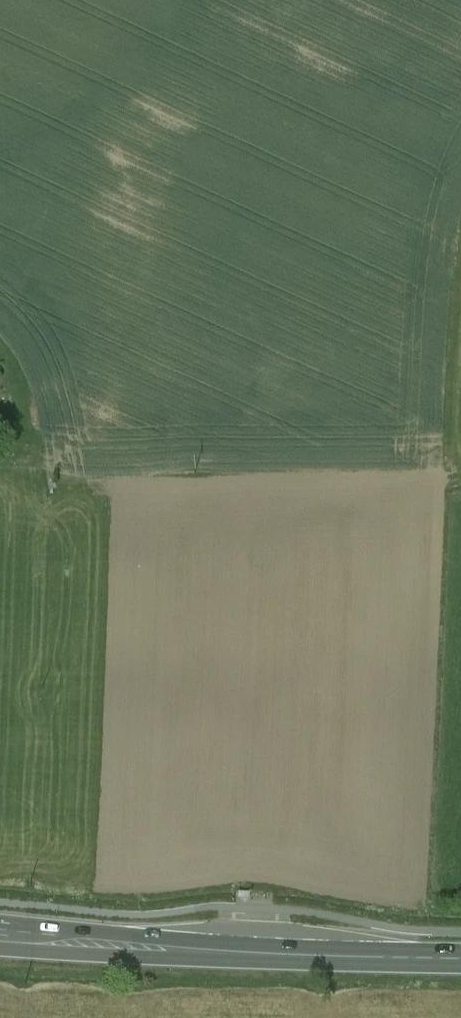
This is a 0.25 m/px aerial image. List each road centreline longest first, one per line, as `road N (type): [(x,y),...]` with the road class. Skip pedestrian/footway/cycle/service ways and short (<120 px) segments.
road 1 (primary): [(460,960),(235,953),(0,932)]

